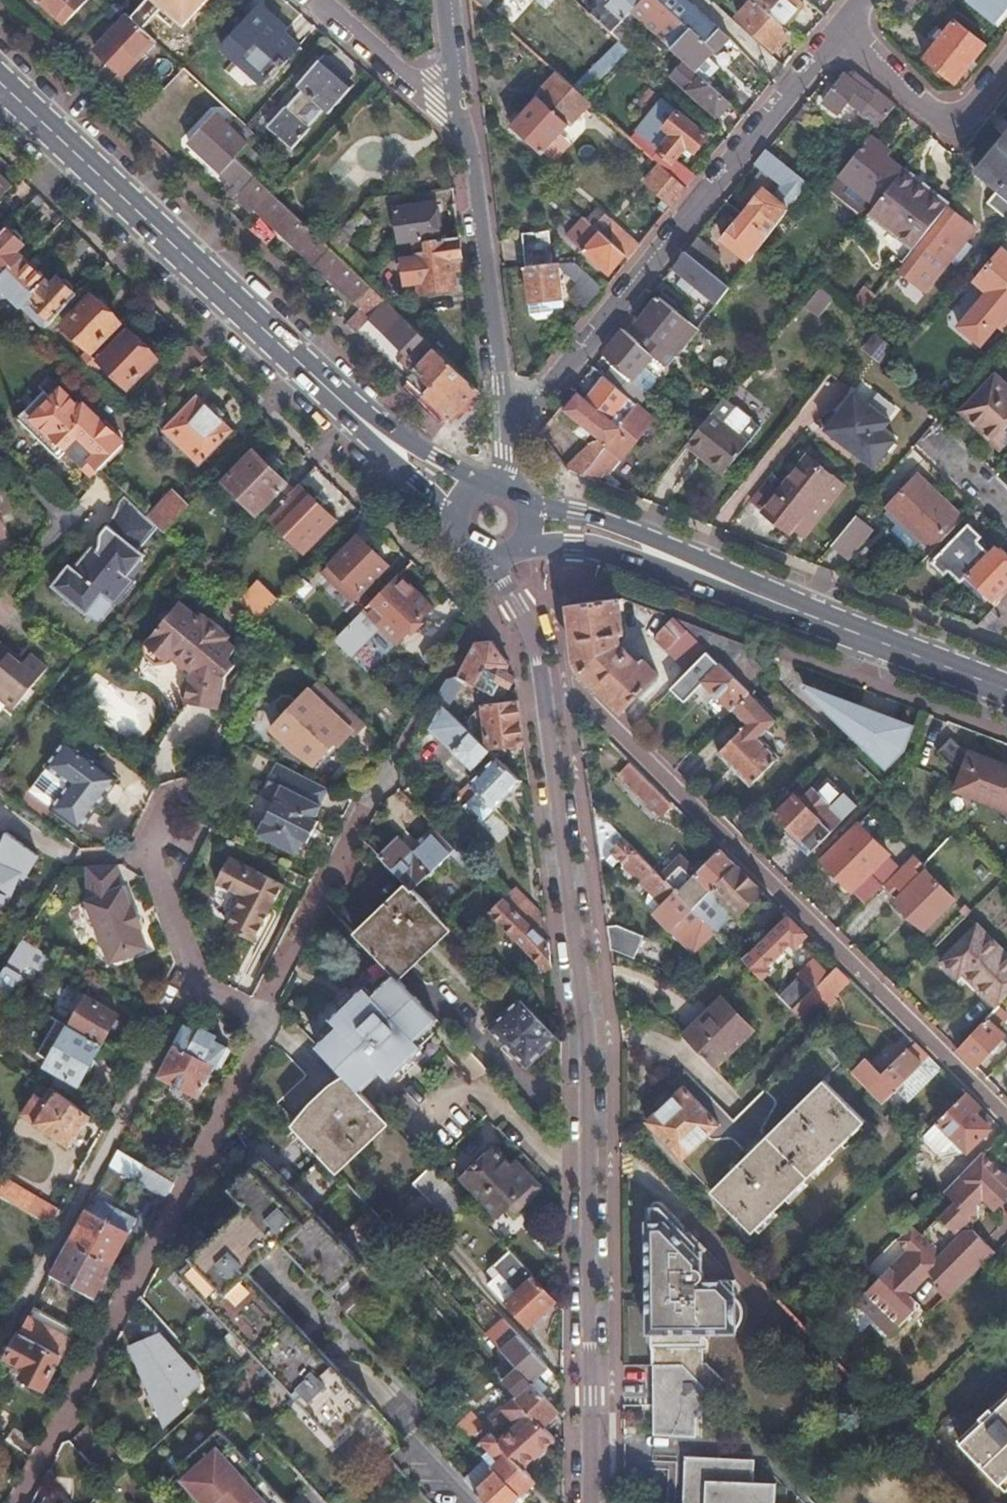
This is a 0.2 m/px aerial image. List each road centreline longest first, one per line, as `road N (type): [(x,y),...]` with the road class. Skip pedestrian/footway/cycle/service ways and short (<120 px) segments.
road 1 (residential): [(542,690),(588,1038),(591,1502)]
road 2 (residential): [(1006,1117),(584,694),(542,690)]
road 3 (residential): [(14,1502),(266,1019)]
road 4 (secondary): [(0,82),(381,437)]
road 5 (residential): [(512,420),(587,348),(836,36)]
road 6 (residential): [(193,984),(0,1341)]
road 7 (secondary): [(669,560),(1006,690)]
road 8 (residential): [(512,420),(499,384),(464,105)]
road 9 (residential): [(266,1019),(391,772)]
road 10 (residential): [(836,36),(949,120),(968,114),(1006,66)]
road 11 (residential): [(317,0),(436,105),(464,105)]
road 12 (residential): [(173,810),(151,856),(193,984)]
road 13 (secondary): [(669,560),(637,533),(526,502)]
road 14 (secondary): [(522,545),(669,560)]
road 15 (residential): [(495,558),(532,633),(542,690)]

